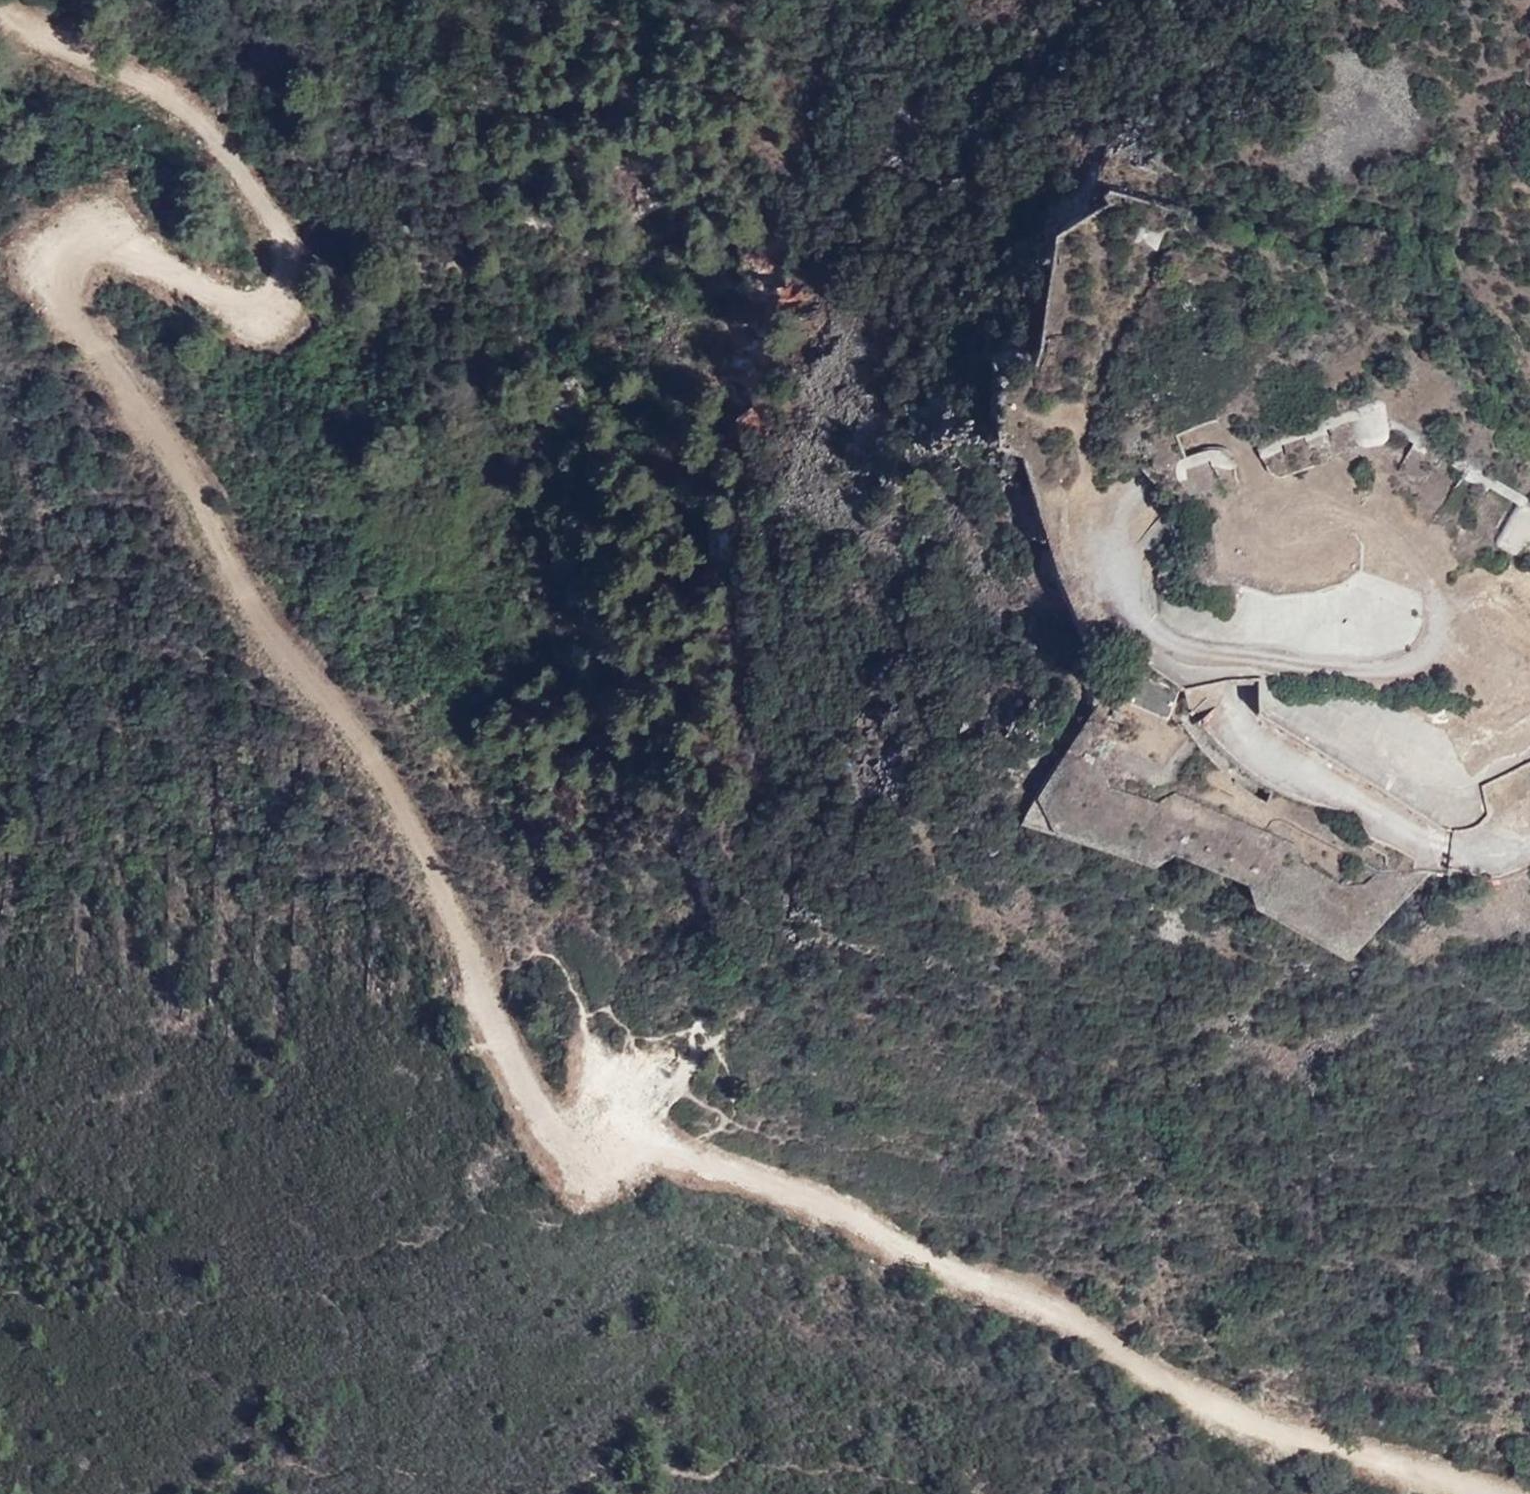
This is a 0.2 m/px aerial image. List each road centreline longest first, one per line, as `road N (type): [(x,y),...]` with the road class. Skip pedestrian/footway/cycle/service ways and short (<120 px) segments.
road 1 (track): [(1513,1493),(1277,1432),(1181,1389),(1031,1298),(893,1243),(797,1194),(671,1154),(559,1134),(514,1069),(423,853),(367,747),(275,649),(159,428),(63,305),(64,276),(77,256),(101,249),(120,251),(231,307),(262,307),(279,290),(284,245),(231,154),(200,119),(0,12)]

